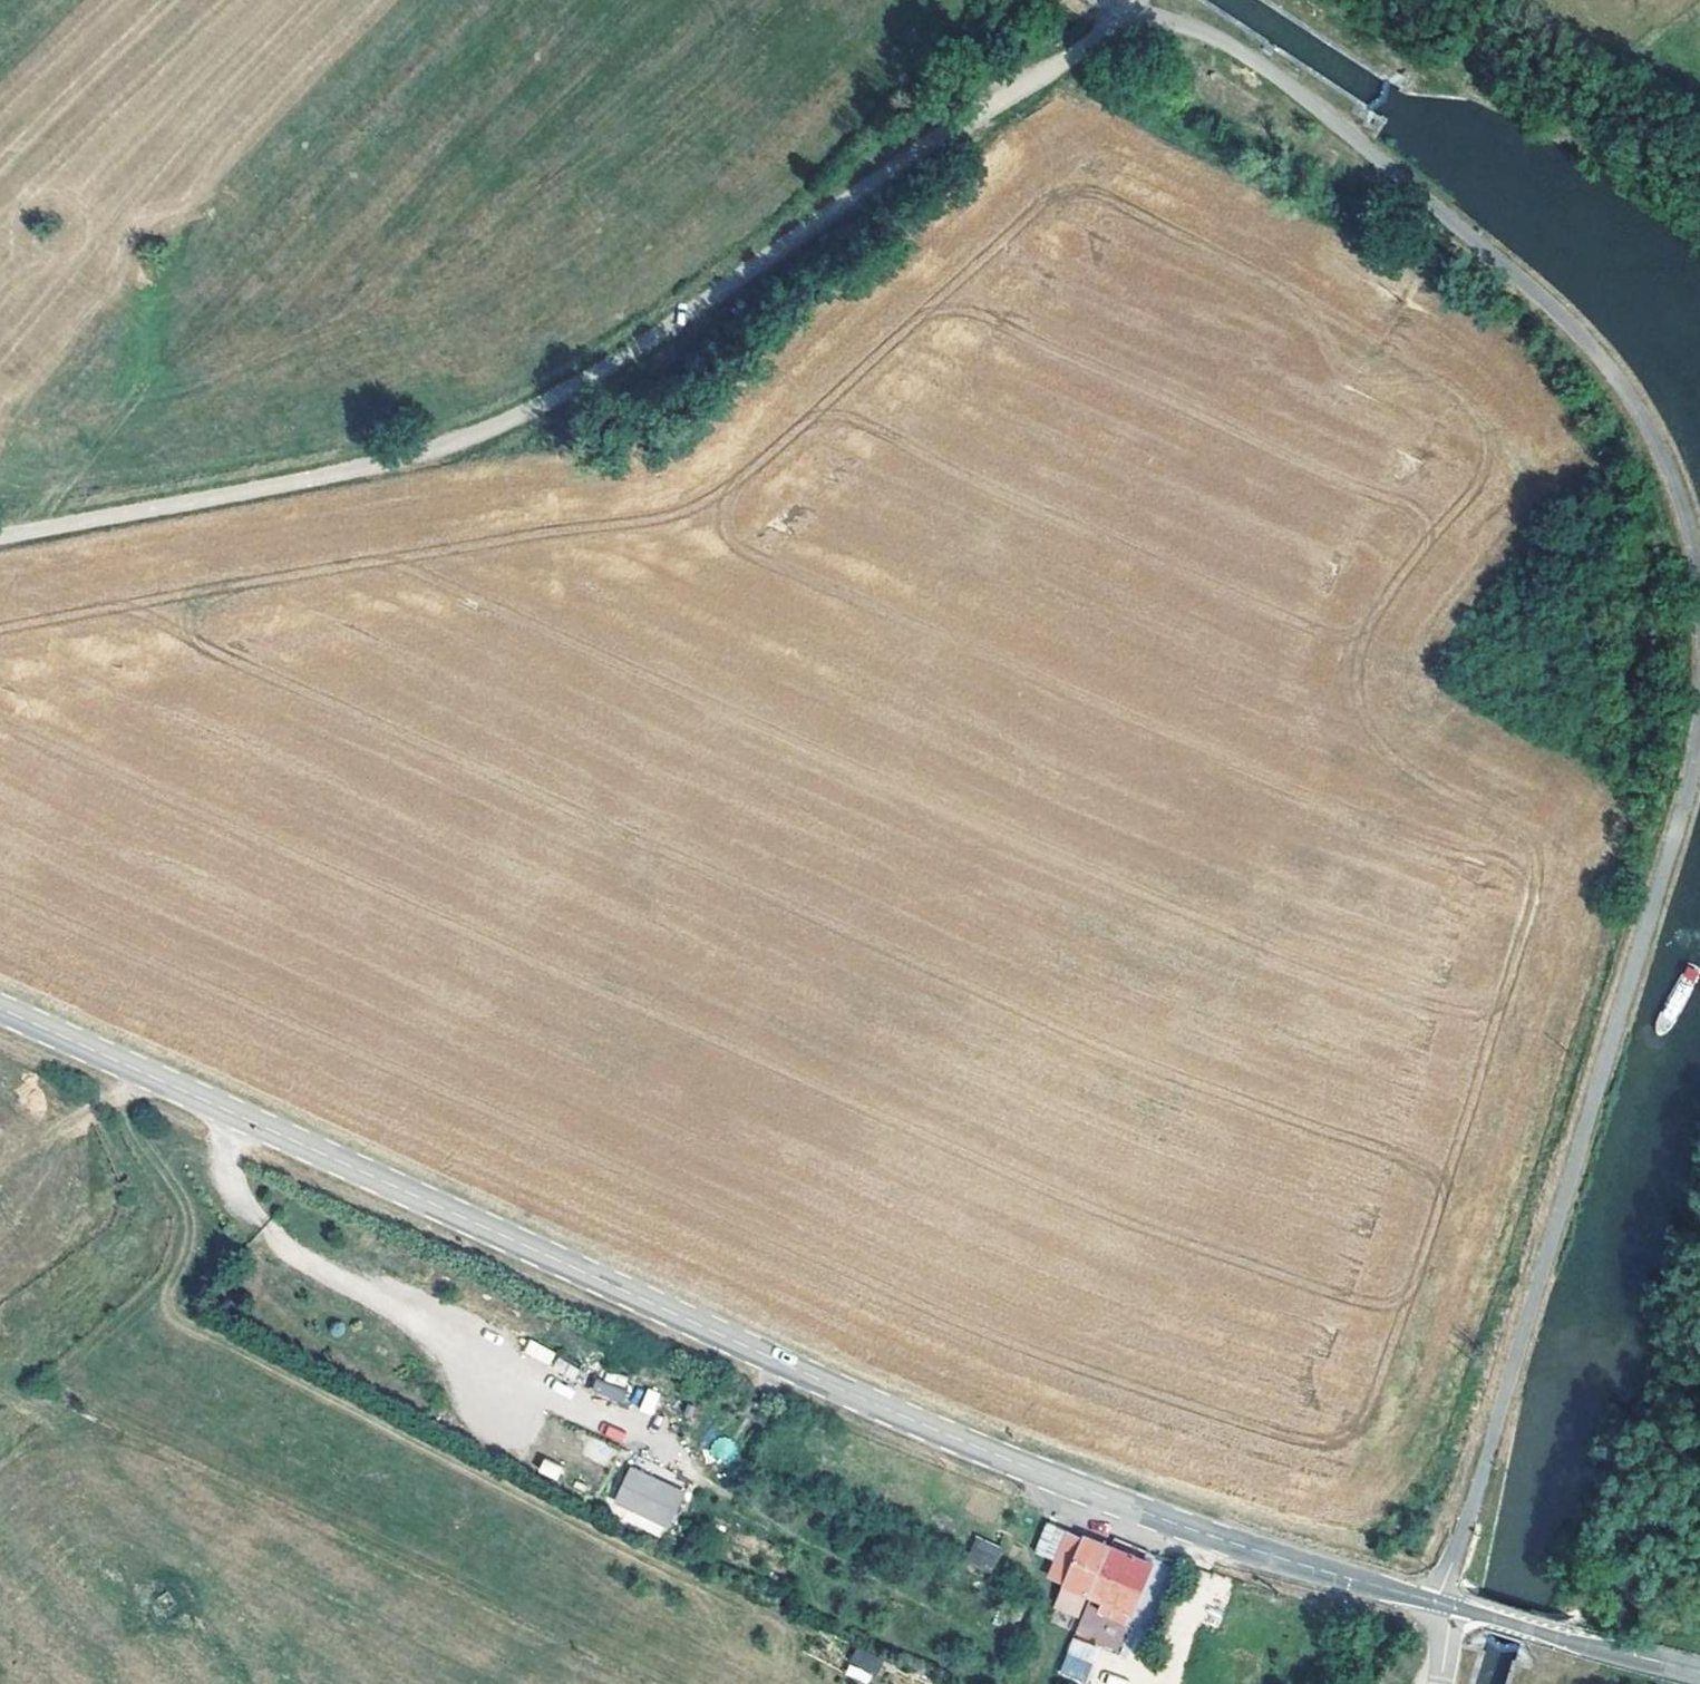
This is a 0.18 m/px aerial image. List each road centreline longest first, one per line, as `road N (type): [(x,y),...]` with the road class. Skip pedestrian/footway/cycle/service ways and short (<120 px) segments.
road 1 (tertiary): [(1699,1671),(1216,1537),(1061,1482),(0,1009)]

